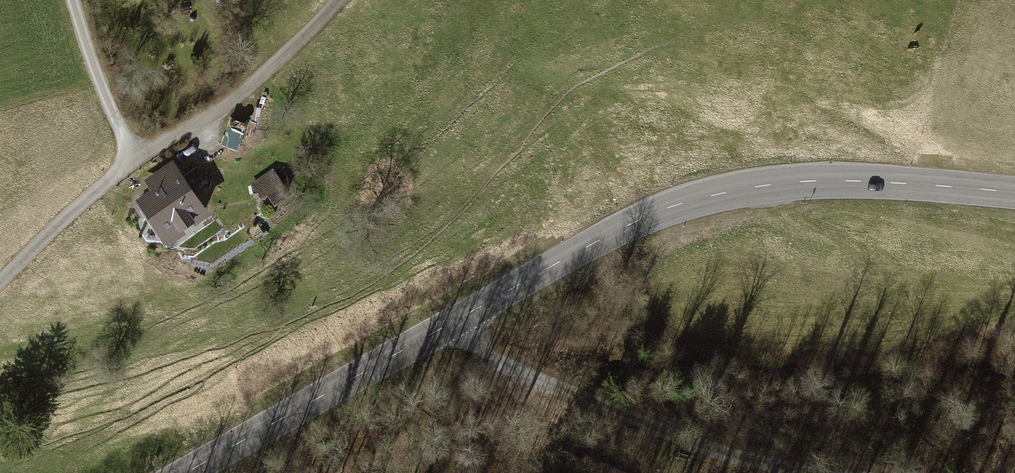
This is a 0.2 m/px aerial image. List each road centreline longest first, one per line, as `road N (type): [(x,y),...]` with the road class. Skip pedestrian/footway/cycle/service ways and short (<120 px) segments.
road 1 (tertiary): [(188,472),(672,206),(805,181),(1014,193)]
road 2 (unclassified): [(0,283),(82,205),(288,57),(340,0)]
road 3 (track): [(453,322),(481,353),(710,451),(825,472)]
road 4 (track): [(71,0),(92,77),(137,164)]

